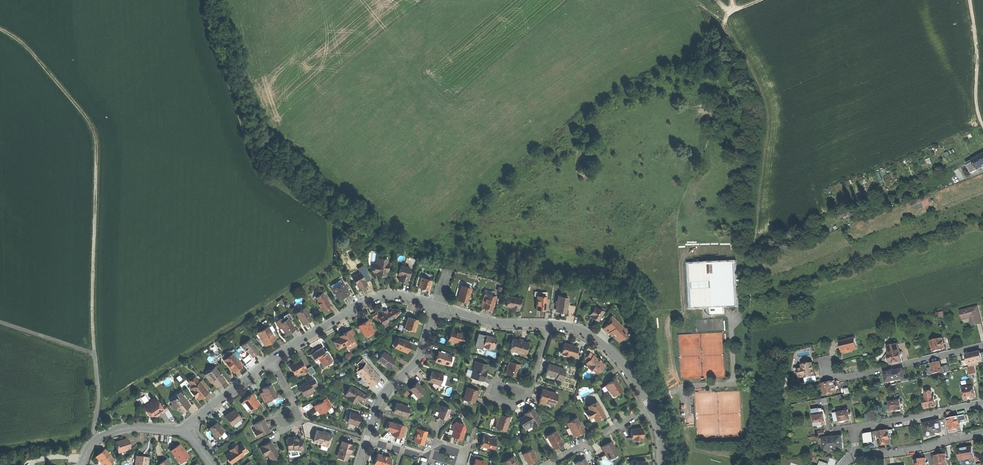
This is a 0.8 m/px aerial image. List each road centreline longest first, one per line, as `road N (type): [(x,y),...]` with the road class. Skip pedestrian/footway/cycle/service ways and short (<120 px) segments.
road 1 (track): [(94,353),(97,147),(90,122),(21,45),(0,33)]
road 2 (track): [(721,21),(757,74),(768,118),(753,227)]
road 3 (residential): [(270,361),(368,302),(401,296),(436,306)]
road 4 (residential): [(982,346),(839,378),(829,365)]
road 5 (track): [(646,403),(684,388),(735,384),(734,320)]
road 6 (residential): [(367,438),(382,397),(419,357),(436,306)]
road 7 (residential): [(549,324),(604,345),(649,408)]
road 8 (residential): [(982,433),(856,457)]
road 9 (track): [(982,126),(970,0)]
road 10 (residential): [(982,404),(858,427)]

